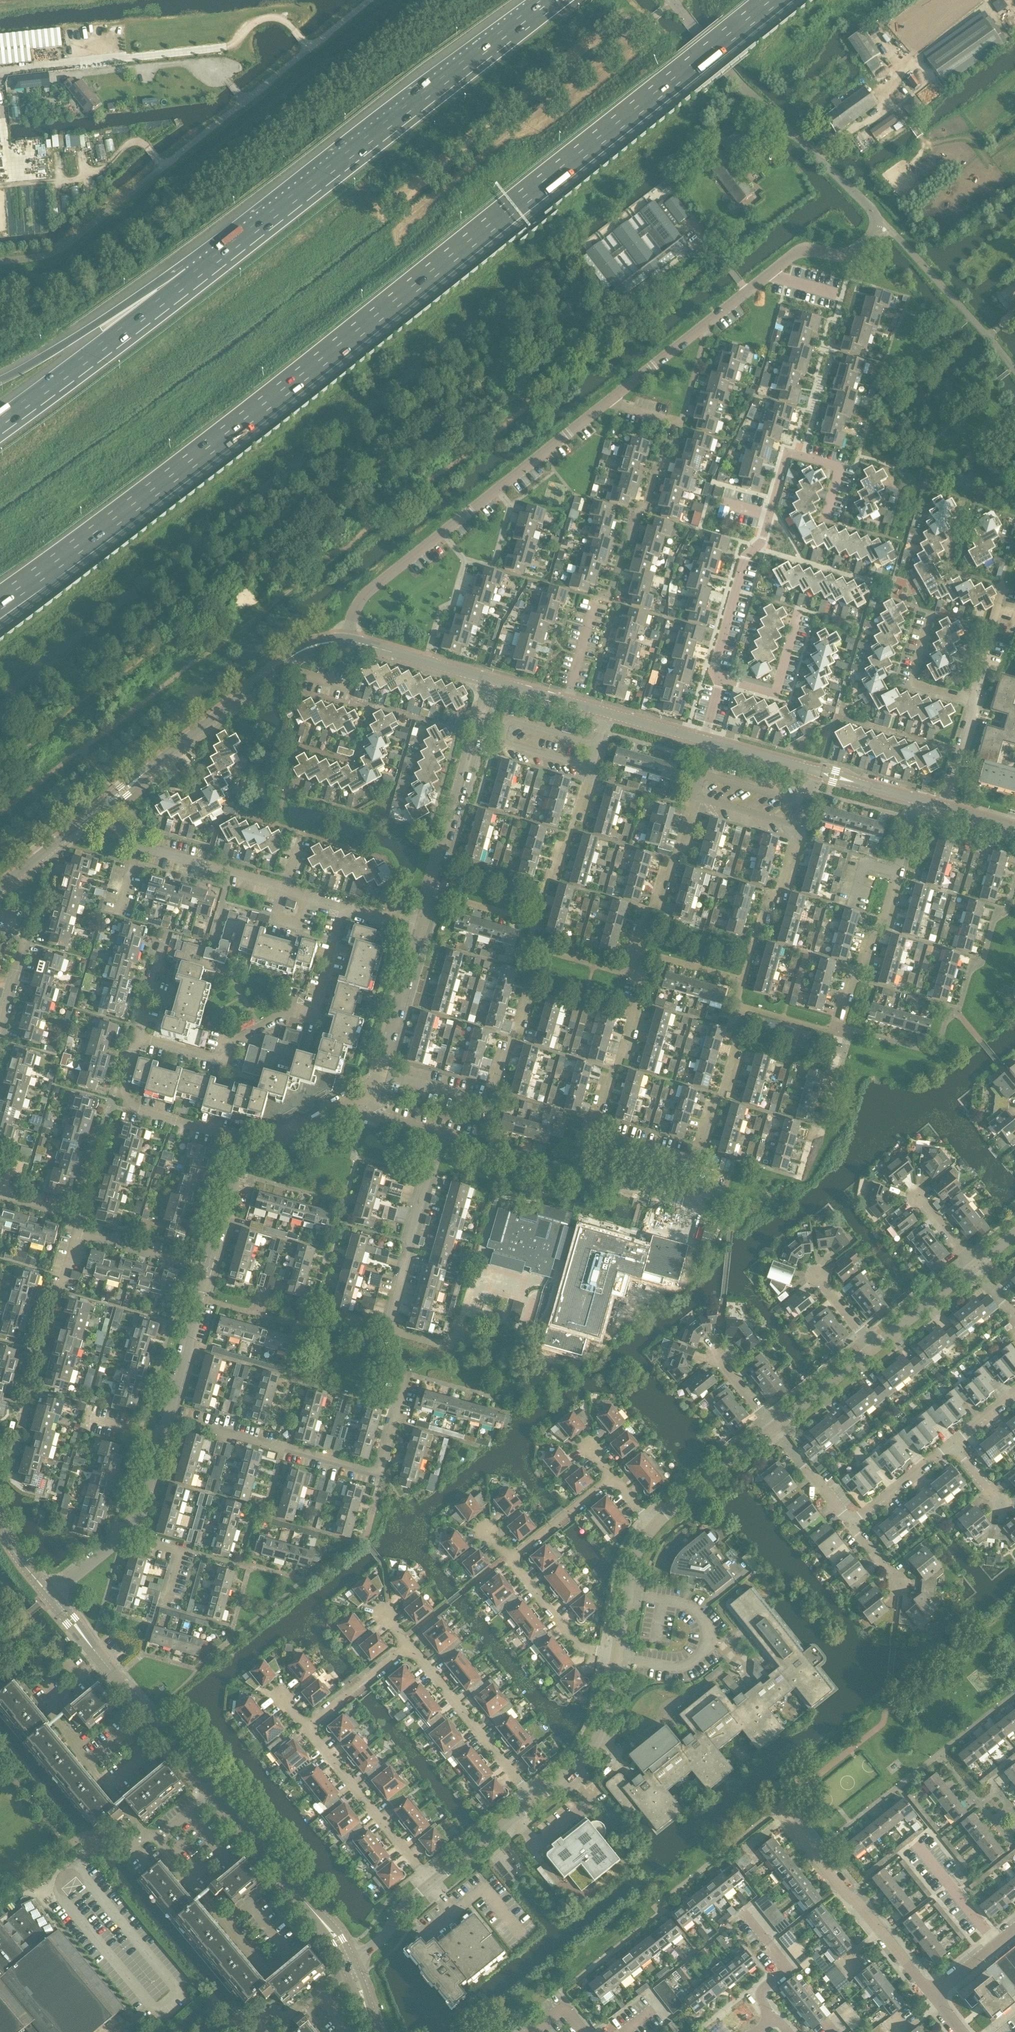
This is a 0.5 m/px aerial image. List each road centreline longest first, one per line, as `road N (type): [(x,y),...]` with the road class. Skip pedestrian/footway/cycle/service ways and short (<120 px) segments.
road 1 (motorway): [(0,601),(263,405),(771,0)]
road 2 (motorway): [(553,0),(195,280)]
road 3 (residential): [(591,1137),(607,1080),(620,1067),(633,1023),(636,952),(692,807),(704,740)]
road 4 (residential): [(388,1329),(407,1384),(377,1474),(168,1417)]
road 5 (residential): [(136,1036),(226,1060),(230,1045),(293,1008),(313,1013),(343,908)]
road 6 (tertiary): [(877,226),(869,206),(742,88),(672,0)]
road 7 (unclassified): [(163,167),(371,0)]
road 8 (residential): [(420,928),(491,681)]
road 9 (tertiary): [(214,1792),(51,1596)]
road 10 (motorway): [(195,280),(0,427)]
road 11 (residential): [(933,1995),(777,1809)]
road 12 (residential): [(14,1453),(34,1353),(43,1347),(77,1231)]
road 13 (tertiary): [(101,808),(279,666)]
road 14 (motorway): [(195,280),(97,324),(0,381)]
road 15 (tertiary): [(351,1960),(214,1792)]
road 16 (residential): [(343,908),(140,846)]
road 17 (tertiary): [(608,404),(768,276)]
road 18 (residential): [(388,1329),(437,1134)]
road 19 (residential): [(1014,370),(896,236),(877,226)]
road 20 (residential): [(429,1883),(305,1728)]
road 21 (residential): [(536,1799),(410,1646)]
road 22 (track): [(0,187),(87,179),(133,141),(163,167)]
road 23 (residential): [(770,516),(787,453),(840,468),(825,521)]
road 24 (residential): [(758,935),(814,771)]
road 25 (residential): [(371,1094),(420,928)]
road 26 (residential): [(899,873),(836,1033)]
road 27 (residential): [(713,675),(745,558),(762,542),(770,516)]
road 28 (residential): [(536,1799),(599,1738),(617,1656)]
road 29 (residential): [(694,1165),(746,1007)]
road 30 (residential): [(493,1104),(535,948)]
road 31 (residential): [(653,1525),(774,1429)]
road 32 (residential): [(580,1176),(437,1134)]
road 33 (tertiary): [(347,641),(364,597),(444,534)]
road 34 (residential): [(713,675),(778,692),(801,614)]
road 35 (residential): [(617,1656),(585,1650),(511,1561)]
road 36 (residential): [(247,1157),(237,1141),(136,1108),(124,1092)]
road 37 (residential): [(769,2025),(761,1993),(788,1970),(743,1910)]
road 38 (residential): [(247,1157),(371,1094)]
road 39 (tertiary): [(500,490),(608,404)]
road 40 (residential): [(210,1267),(77,1231)]
road 41 (residential): [(617,1656),(635,1561),(653,1525)]
road 42 (residential): [(429,1883),(536,1799)]
road 43 (residential): [(974,700),(913,682),(931,614)]
road 44 (residential): [(849,1527),(953,1443)]
road 45 (residential): [(305,1728),(410,1646)]
road 46 (residential): [(511,1561),(613,1478)]
road 47 (residential): [(706,1212),(580,1176)]
road 48 (residential): [(774,1429),(876,1347)]
road 49 (tertiary): [(0,890),(101,808)]
road 50 (tertiary): [(768,276),(803,249),(849,253),(877,226)]
road 51 (residential): [(876,1347),(975,1267)]
road 52 (residential): [(0,1025),(24,941),(0,911)]
road 53 (residential): [(128,1534),(168,1417)]
road 54 (residential): [(774,1429),(849,1527)]
road 55 (residential): [(168,1417),(201,1300)]

